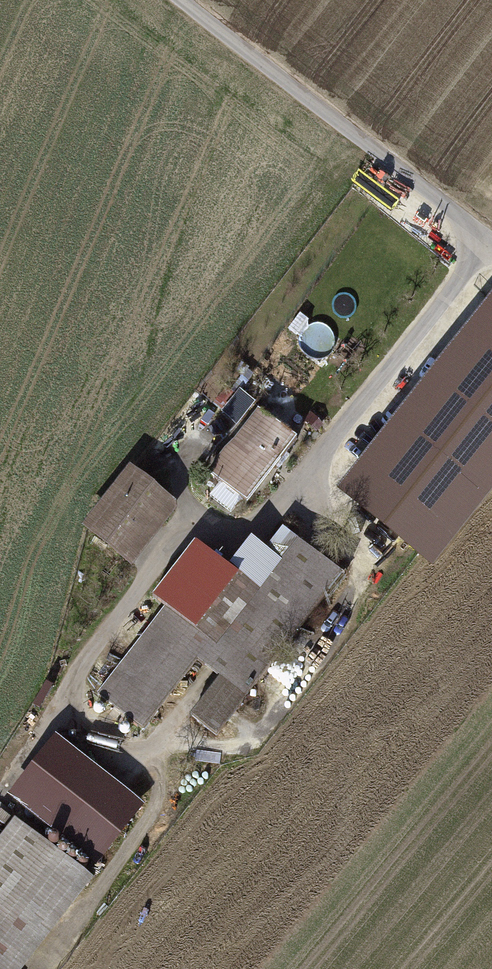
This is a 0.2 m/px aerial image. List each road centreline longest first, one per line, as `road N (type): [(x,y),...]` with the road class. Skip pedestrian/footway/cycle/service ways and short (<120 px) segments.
road 1 (track): [(491,242),(253,533),(185,533),(158,557),(74,683),(70,713),(140,766)]
road 2 (track): [(180,0),(491,242)]

